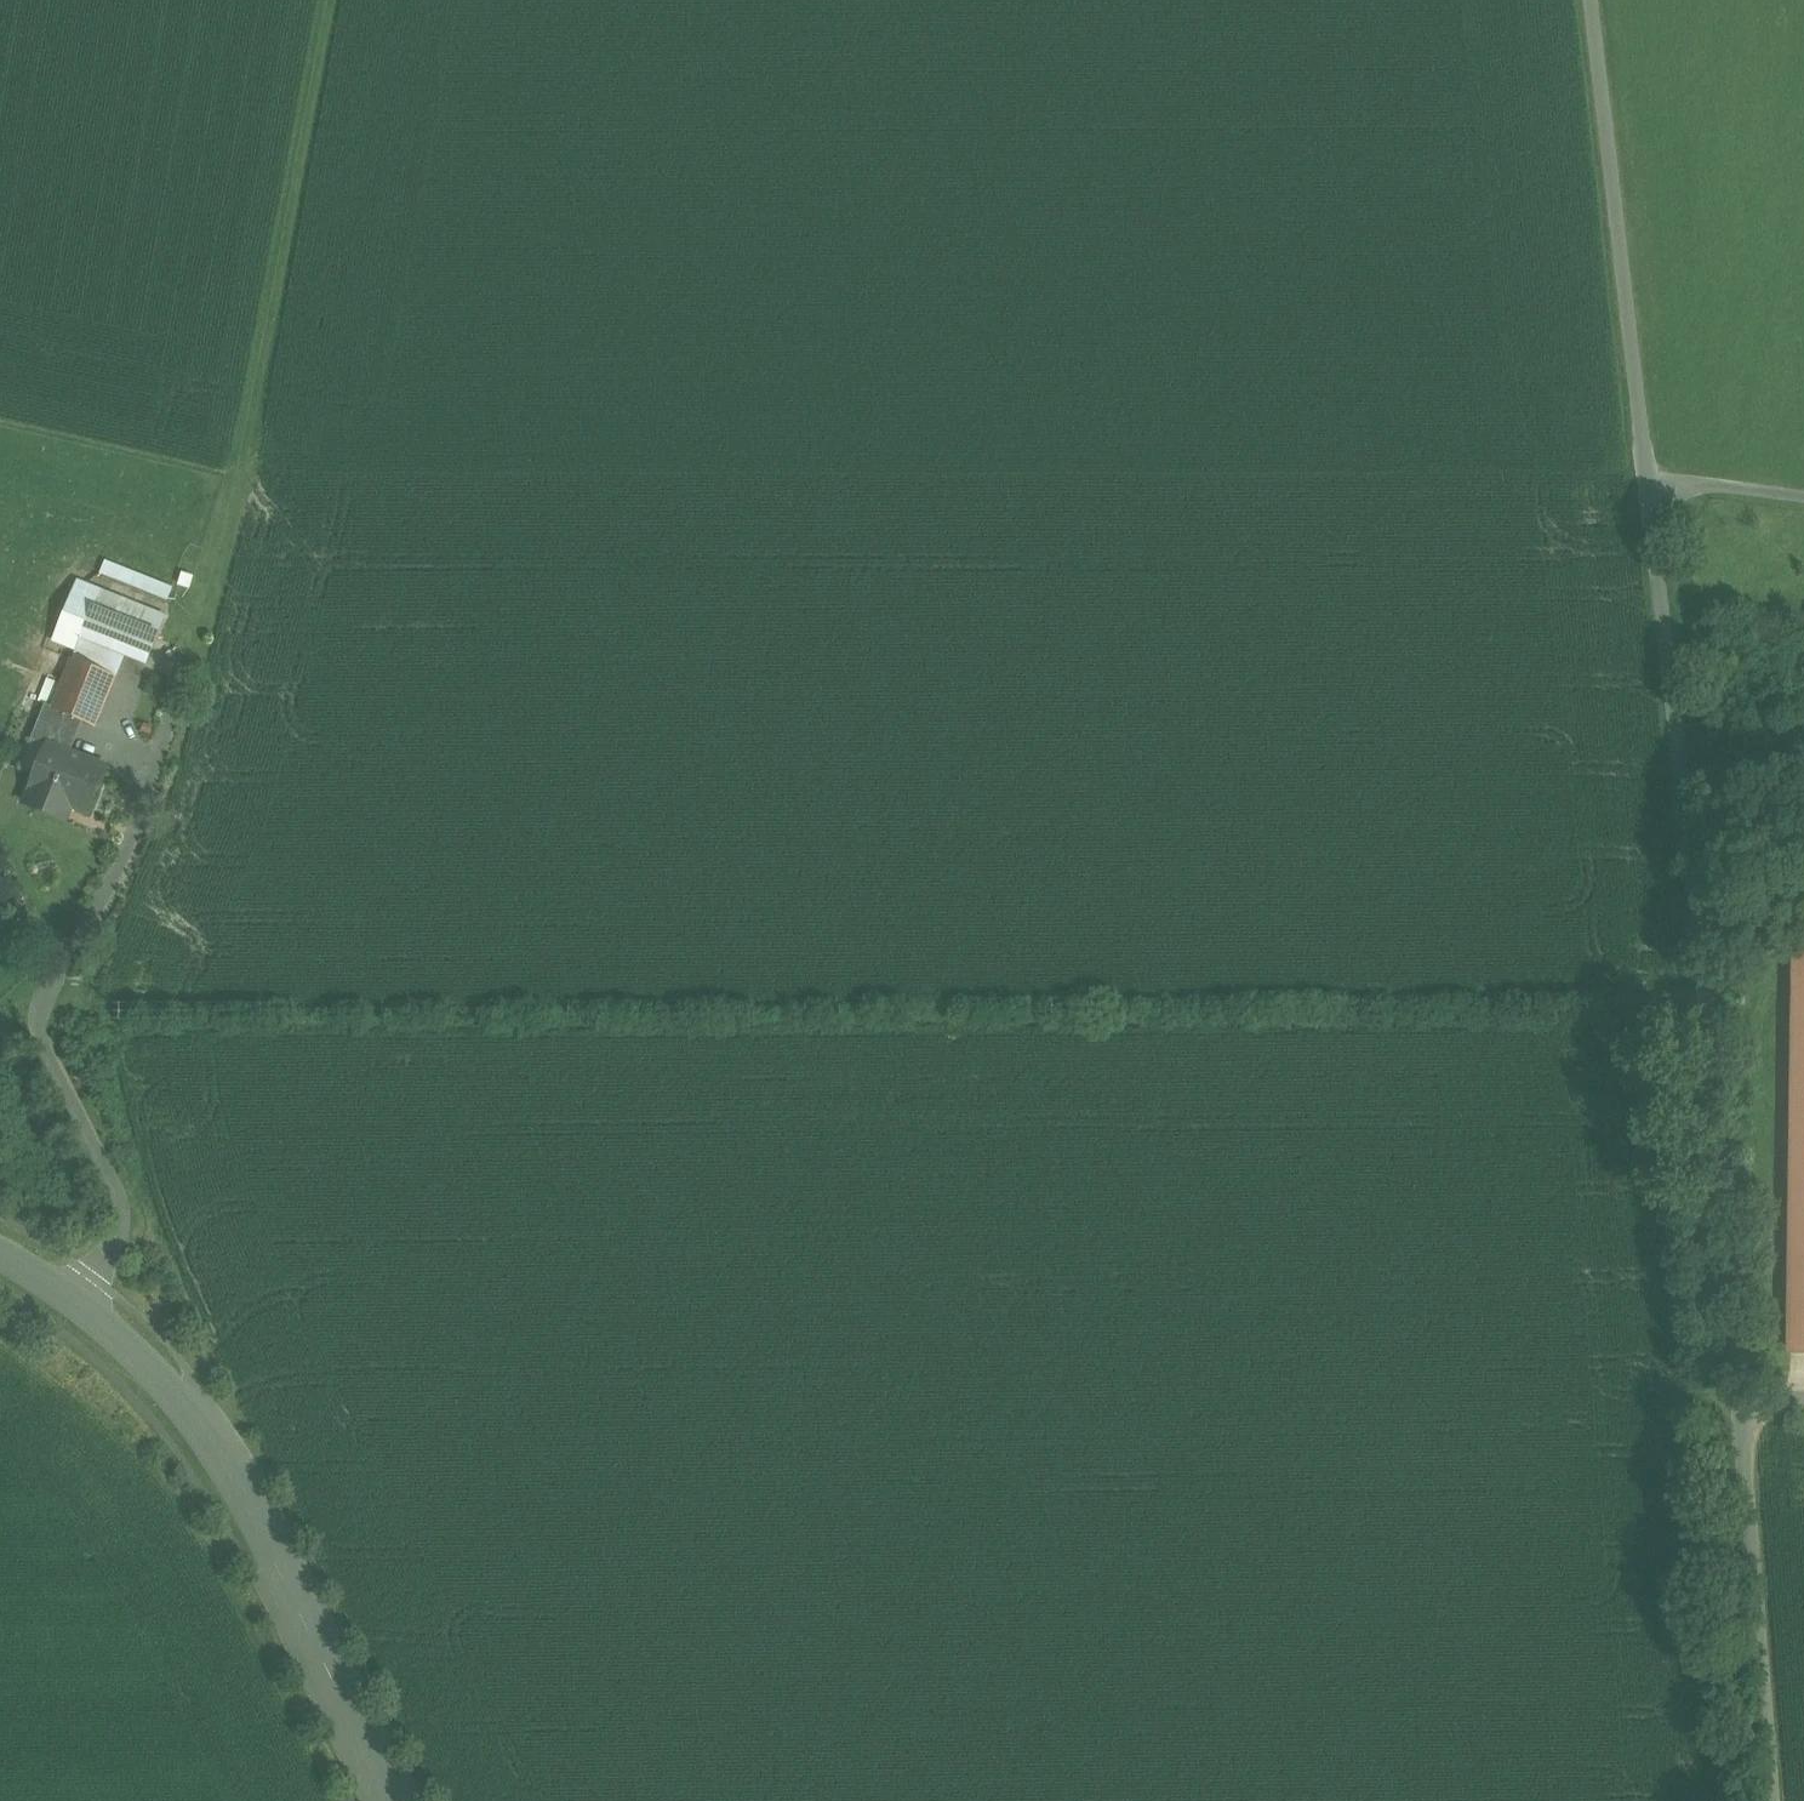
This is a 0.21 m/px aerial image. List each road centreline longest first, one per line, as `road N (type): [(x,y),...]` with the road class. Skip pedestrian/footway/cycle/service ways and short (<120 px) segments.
road 1 (residential): [(1609,0),(1771,1800)]
road 2 (secondary): [(0,1254),(82,1299),(174,1394),(240,1491),(393,1800)]

